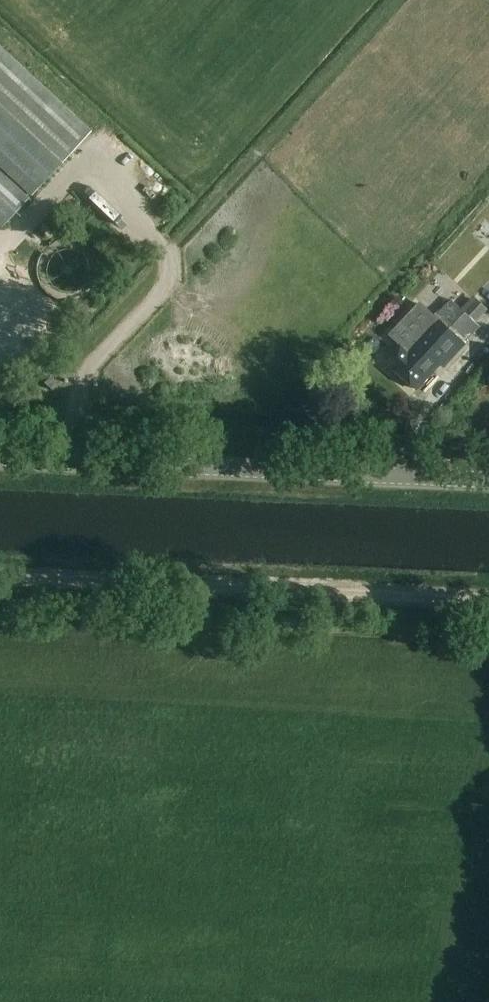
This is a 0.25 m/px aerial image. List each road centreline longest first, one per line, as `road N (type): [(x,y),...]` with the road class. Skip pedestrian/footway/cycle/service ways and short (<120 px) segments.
road 1 (track): [(488,599),(0,573)]
road 2 (tertiary): [(488,481),(0,459)]

